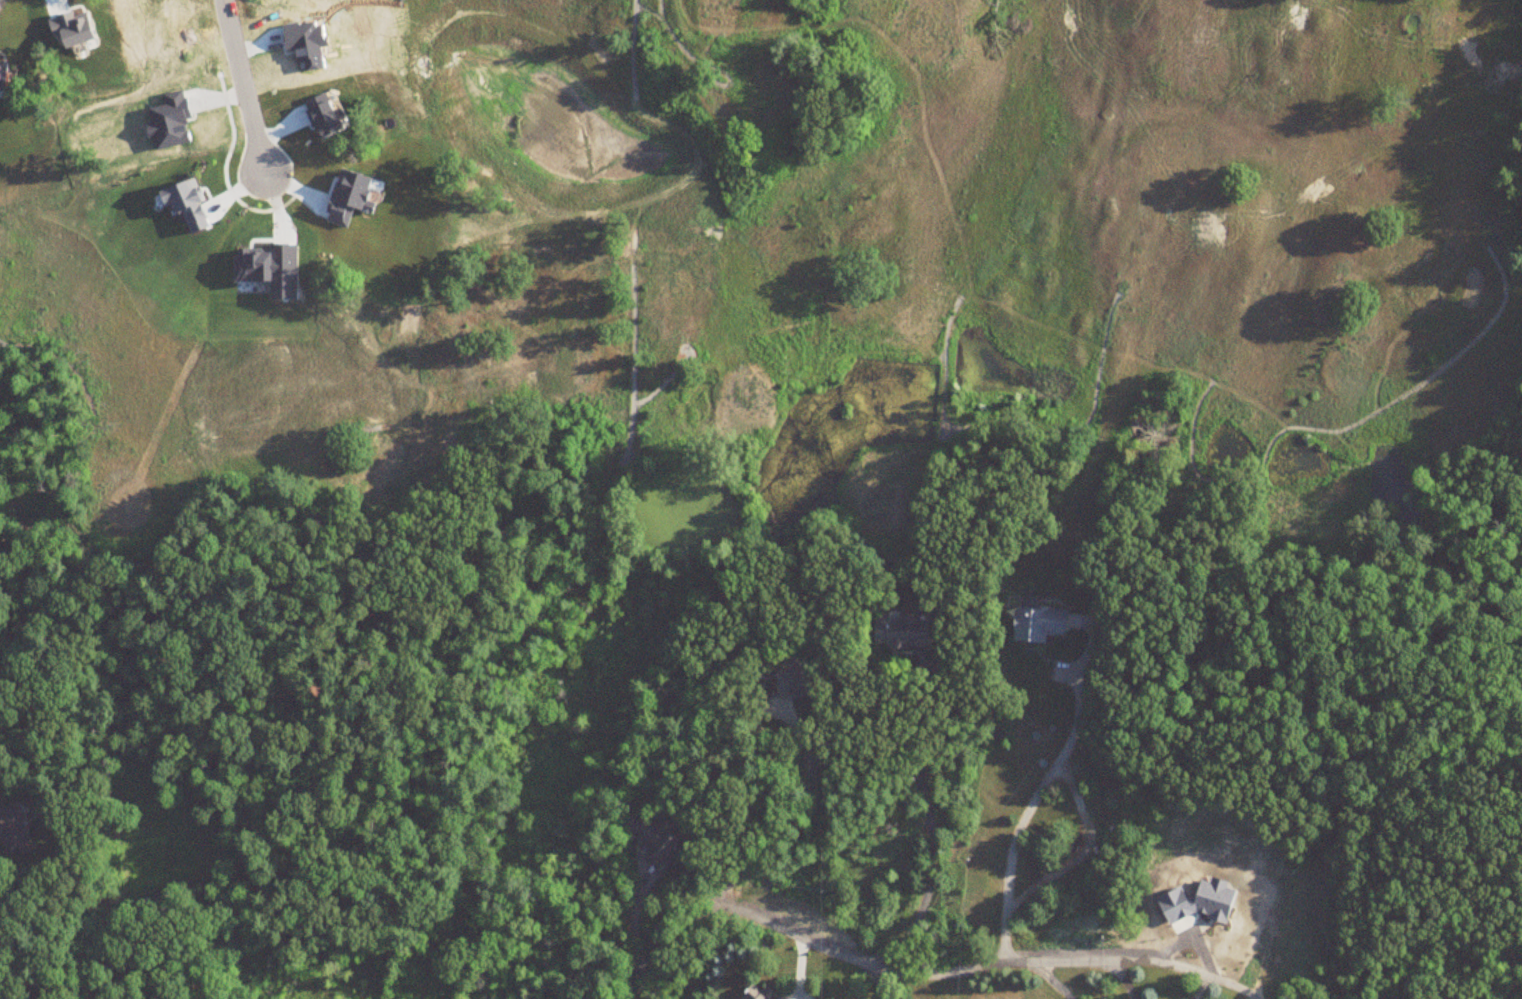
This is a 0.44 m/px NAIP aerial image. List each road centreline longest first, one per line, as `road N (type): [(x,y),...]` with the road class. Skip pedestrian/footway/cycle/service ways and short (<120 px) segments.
road 1 (residential): [(1253,998),(1186,970),(1108,962),(1008,957),(925,976),(895,972),(718,900),(690,924),(637,998)]
road 2 (residential): [(226,0),(263,168)]

